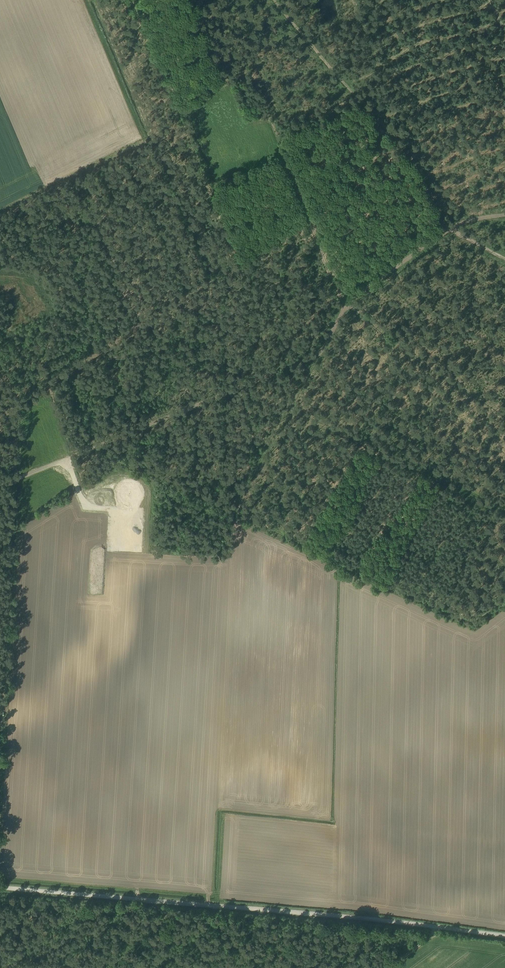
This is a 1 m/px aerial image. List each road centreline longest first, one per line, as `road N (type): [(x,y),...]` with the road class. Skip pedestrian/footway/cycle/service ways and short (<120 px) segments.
road 1 (track): [(0,484),(123,436),(216,377),(340,337),(351,325),(358,285),(442,221),(504,198)]
road 2 (track): [(0,891),(504,936)]
road 3 (track): [(504,264),(447,228),(424,184),(274,0)]

